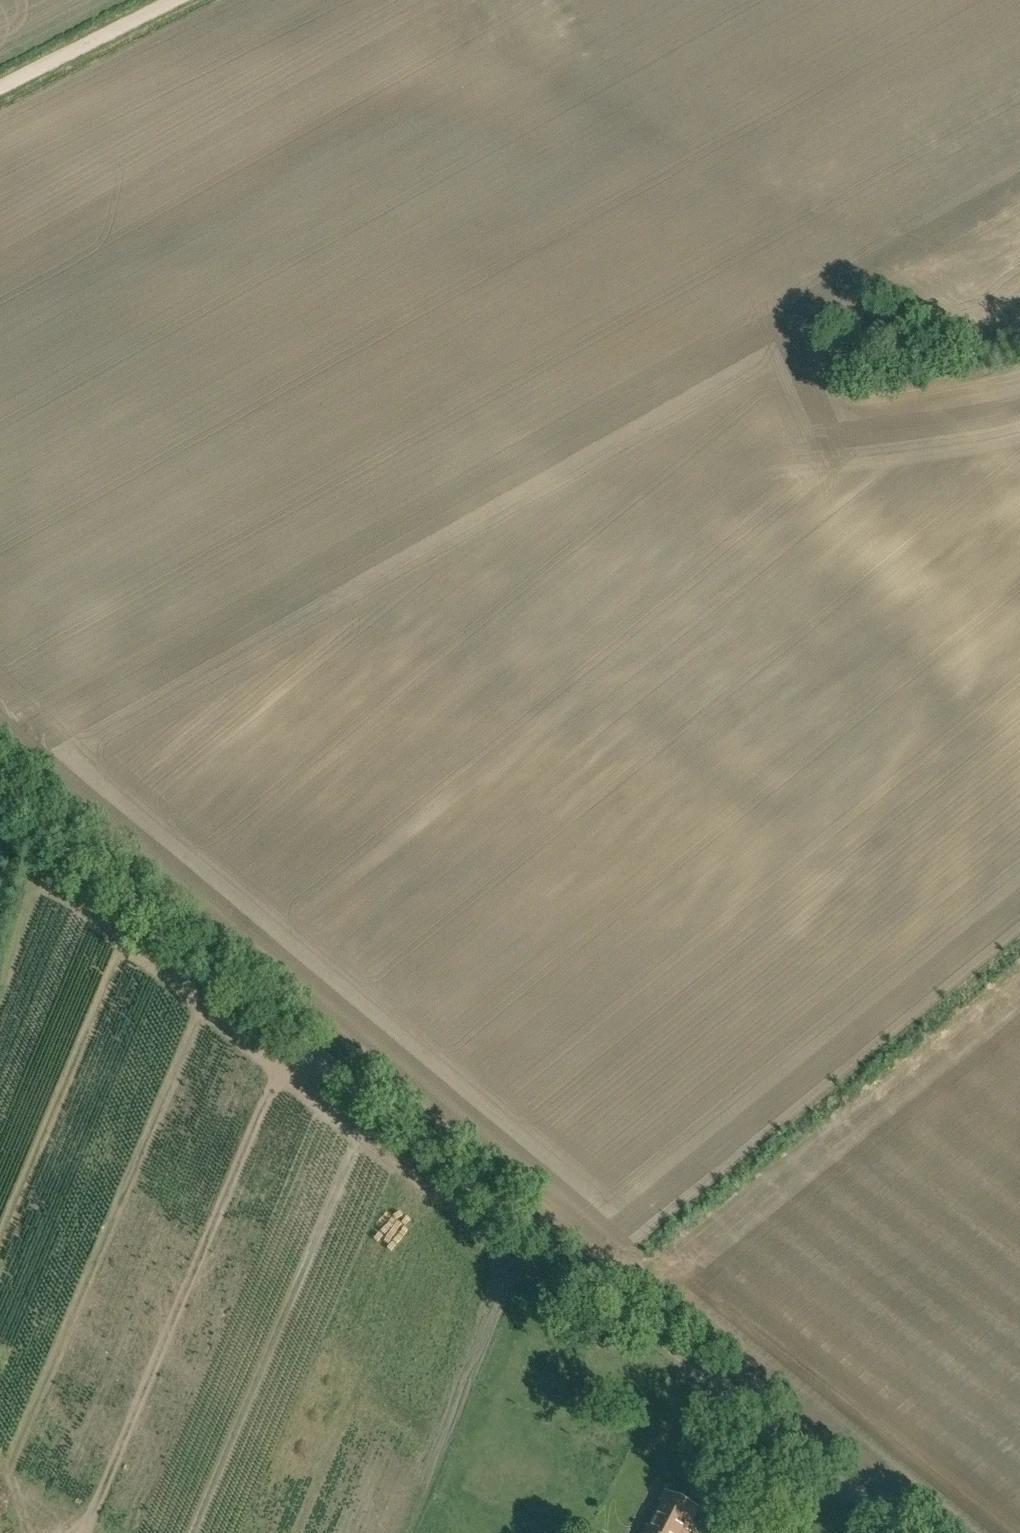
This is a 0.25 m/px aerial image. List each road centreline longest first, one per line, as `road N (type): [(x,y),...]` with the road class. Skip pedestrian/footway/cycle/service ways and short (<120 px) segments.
road 1 (unclassified): [(912,1532),(0,788)]
road 2 (track): [(0,88),(176,0)]

